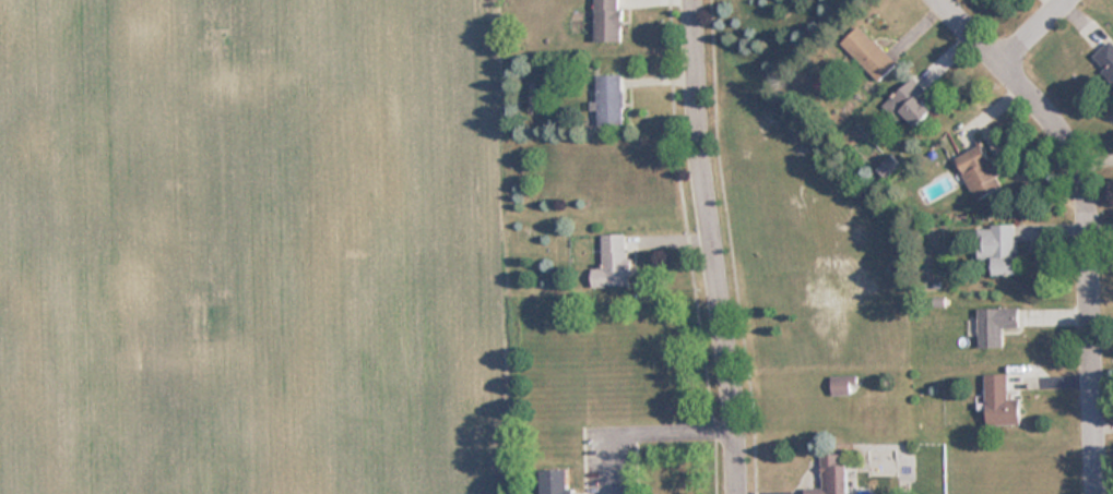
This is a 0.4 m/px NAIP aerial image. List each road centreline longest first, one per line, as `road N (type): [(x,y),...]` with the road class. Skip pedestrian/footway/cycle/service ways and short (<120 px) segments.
road 1 (residential): [(1098,493),(1089,204),(1080,161),(1061,126),(945,0)]
road 2 (residential): [(695,0),(703,192),(733,493)]

